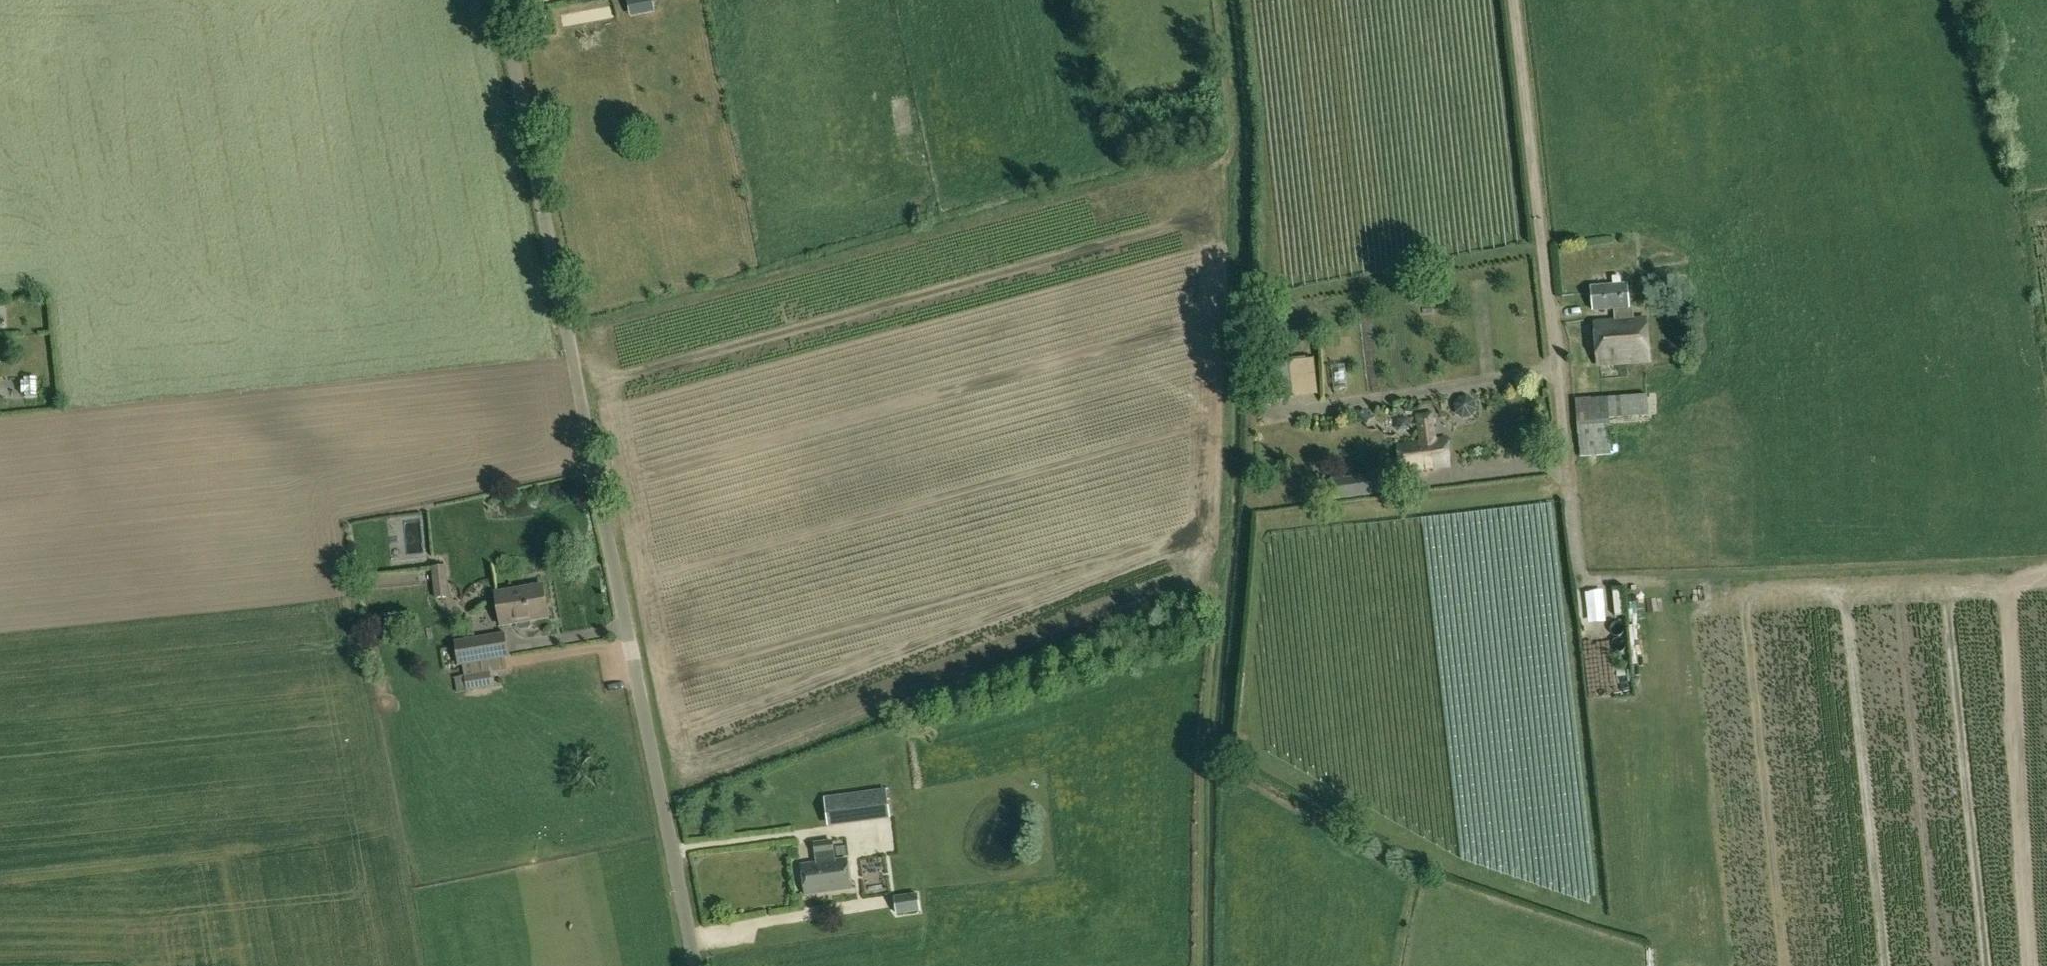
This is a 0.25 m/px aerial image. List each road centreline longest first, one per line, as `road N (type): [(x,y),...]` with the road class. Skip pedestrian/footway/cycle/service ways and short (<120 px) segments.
road 1 (unclassified): [(700,965),(503,0)]
road 2 (track): [(1583,584),(1514,0)]

